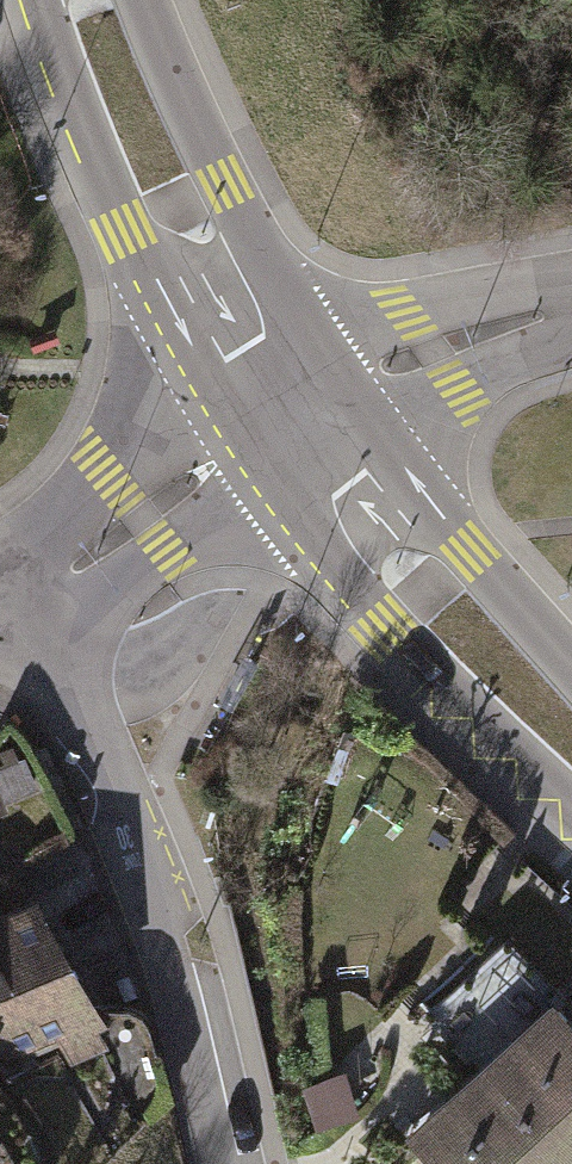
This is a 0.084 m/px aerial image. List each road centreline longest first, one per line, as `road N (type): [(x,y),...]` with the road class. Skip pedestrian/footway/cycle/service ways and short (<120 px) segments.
road 1 (residential): [(28,603),(139,849),(213,1163)]
road 2 (secondary): [(55,0),(62,63),(128,228),(254,444)]
road 3 (secondary): [(254,444),(391,631),(571,795)]
road 4 (secondary): [(347,391),(225,185),(129,0)]
road 5 (secondary): [(571,672),(445,524),(347,391)]
road 6 (residential): [(254,444),(28,603)]
road 7 (residential): [(347,391),(488,331),(571,311)]

